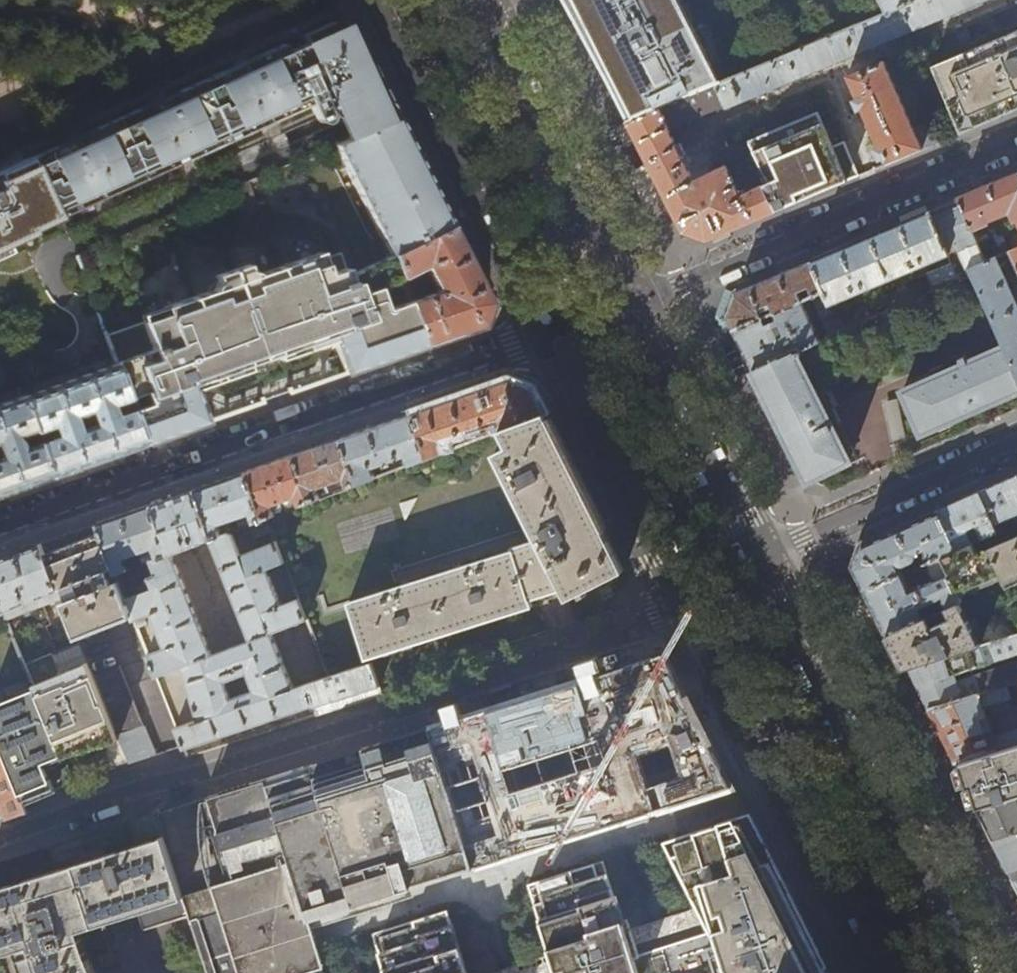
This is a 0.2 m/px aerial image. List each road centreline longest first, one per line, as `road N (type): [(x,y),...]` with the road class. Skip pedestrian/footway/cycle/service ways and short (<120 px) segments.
road 1 (residential): [(687,616),(0,838)]
road 2 (residential): [(0,527),(547,336)]
road 3 (primary): [(969,972),(754,558)]
road 4 (residential): [(628,304),(1016,143)]
road 5 (primary): [(687,616),(864,972)]
road 6 (primary): [(375,0),(547,336)]
road 7 (primary): [(628,304),(477,0)]
road 8 (primary): [(547,336),(687,616)]
road 9 (residential): [(1016,444),(754,558)]
road 10 (primary): [(754,558),(628,304)]

